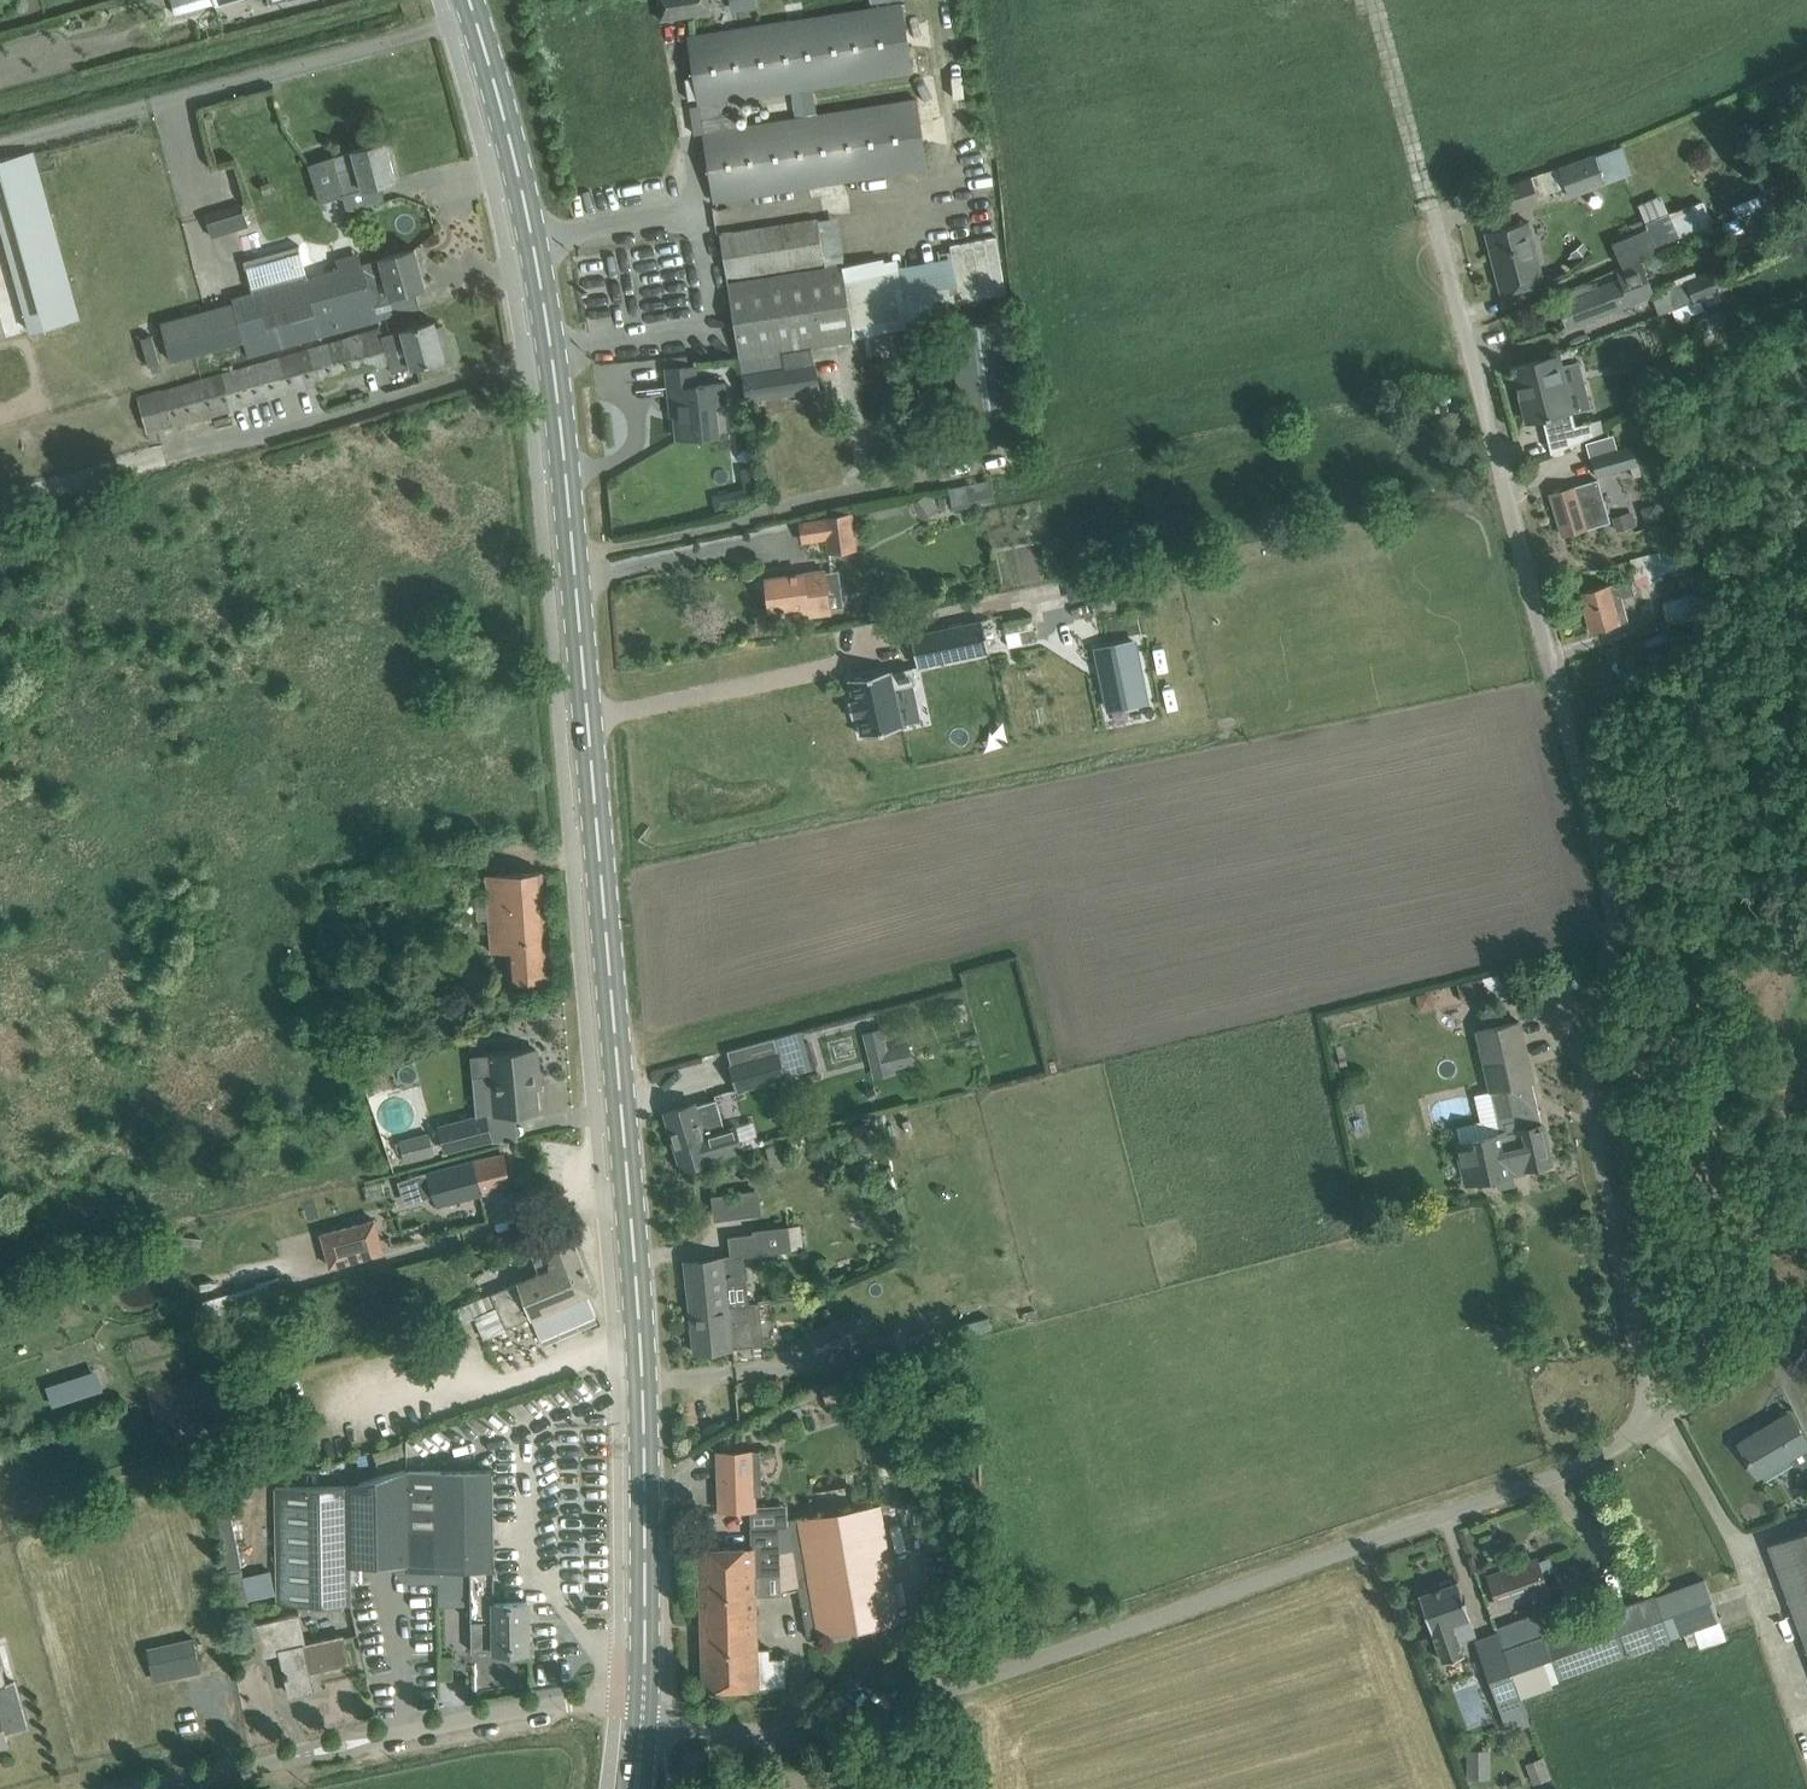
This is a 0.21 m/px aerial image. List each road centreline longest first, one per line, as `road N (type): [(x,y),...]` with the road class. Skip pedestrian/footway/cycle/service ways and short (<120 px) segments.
road 1 (secondary): [(471,0),(532,220),(575,583),(644,1404),(643,1716)]
road 2 (unclassified): [(1663,1421),(1634,1353),(1589,1084),(1609,879),(1430,201)]
road 3 (unclassified): [(643,1716),(778,1736),(909,1703),(1571,1471),(1663,1421)]
road 4 (unclassified): [(155,1788),(526,1709),(617,1701),(643,1716)]
road 5 (unclassified): [(1663,1421),(1806,1324)]

